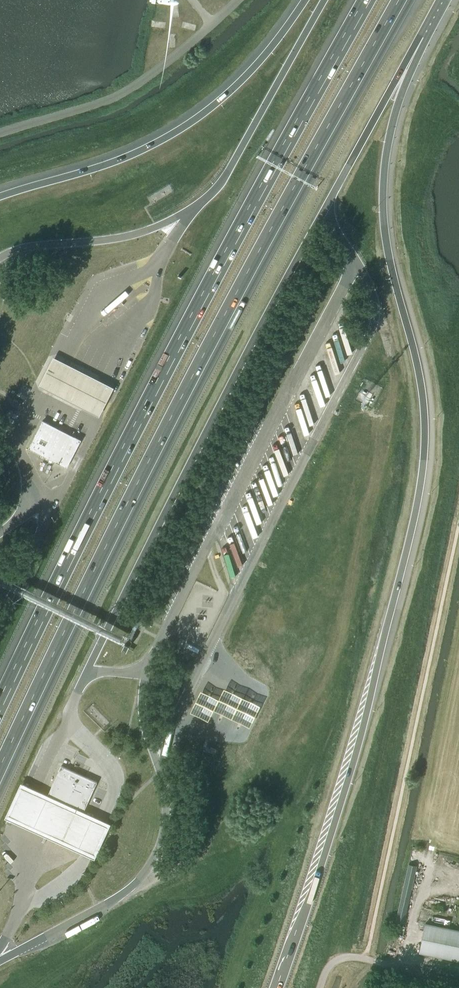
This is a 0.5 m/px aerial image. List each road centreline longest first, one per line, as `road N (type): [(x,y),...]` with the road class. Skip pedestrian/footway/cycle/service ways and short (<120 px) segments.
road 1 (motorway): [(277,987),(348,773),(416,507),(423,402),(382,194),(396,110),(441,0)]
road 2 (motorway): [(0,771),(164,432),(401,0)]
road 3 (motorway): [(365,0),(141,407),(0,698)]
road 4 (motorway): [(305,0),(248,73),(202,114),(104,166),(0,198)]
road 5 (unclassified): [(236,0),(128,90),(0,133)]
road 6 (motorway): [(327,204),(439,0)]
road 7 (motorway): [(324,0),(207,198)]

